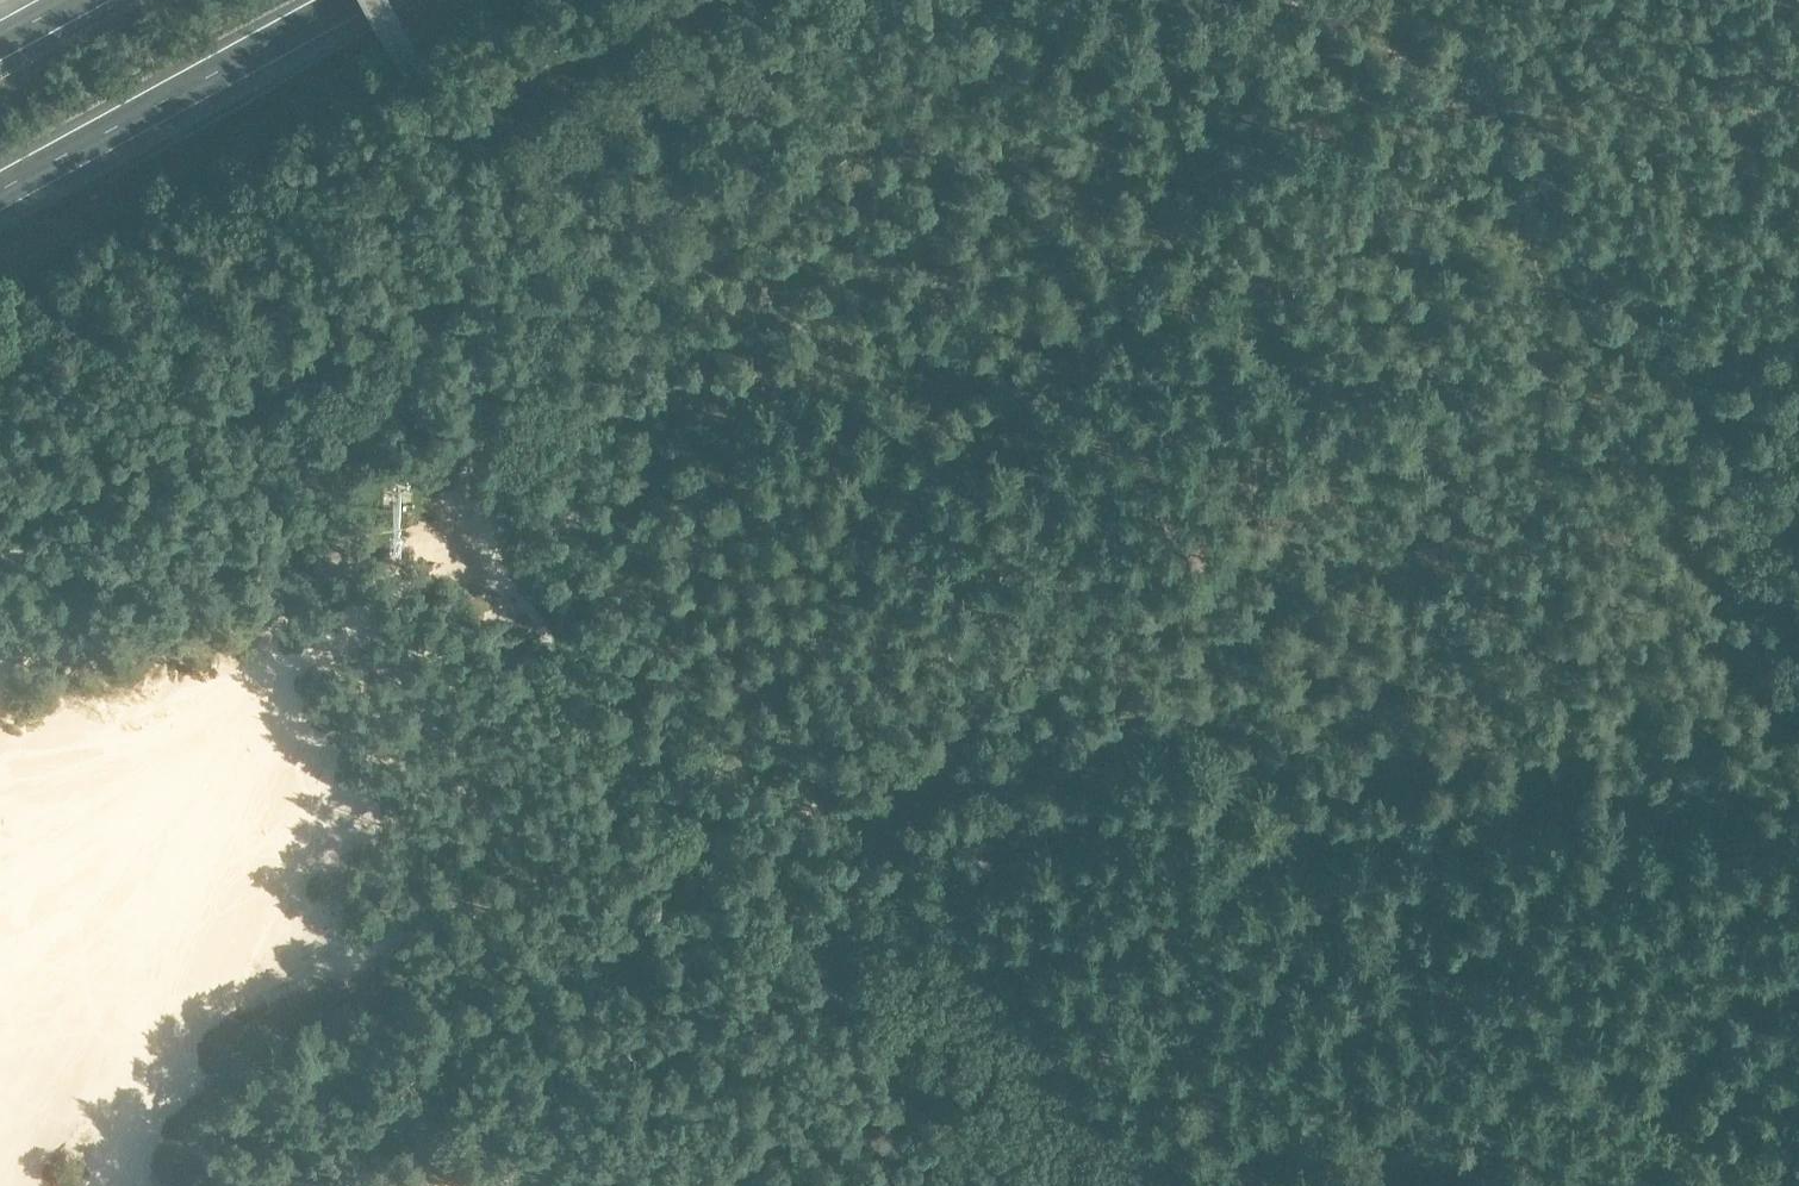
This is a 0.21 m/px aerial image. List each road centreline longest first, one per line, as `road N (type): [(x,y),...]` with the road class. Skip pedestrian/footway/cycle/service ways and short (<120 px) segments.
road 1 (unclassified): [(524,607),(502,593),(477,485),(463,192),(432,104),(376,0)]
road 2 (track): [(1504,142),(1694,377),(1753,464),(1798,646)]
road 3 (motorway): [(0,196),(358,0)]
road 4 (track): [(1498,1185),(1531,1127),(1629,1014),(1706,975),(1798,951)]
road 5 (track): [(1504,142),(1473,0)]

